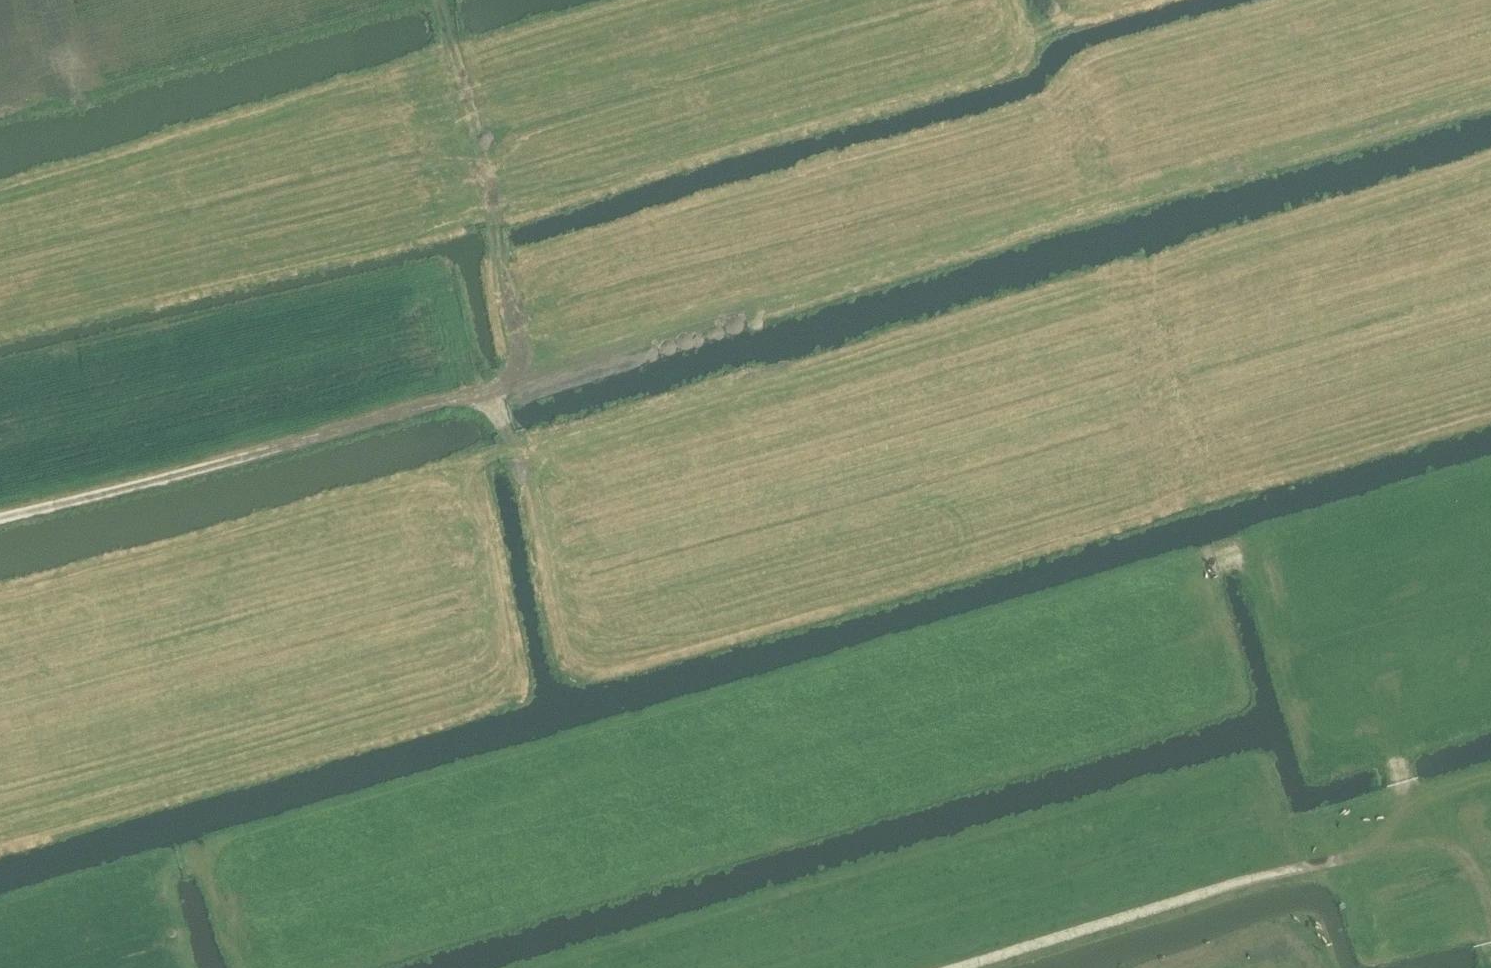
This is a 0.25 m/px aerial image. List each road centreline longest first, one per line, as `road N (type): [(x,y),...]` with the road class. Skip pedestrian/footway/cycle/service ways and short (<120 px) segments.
road 1 (track): [(955,967),(1262,876),(1344,860)]

